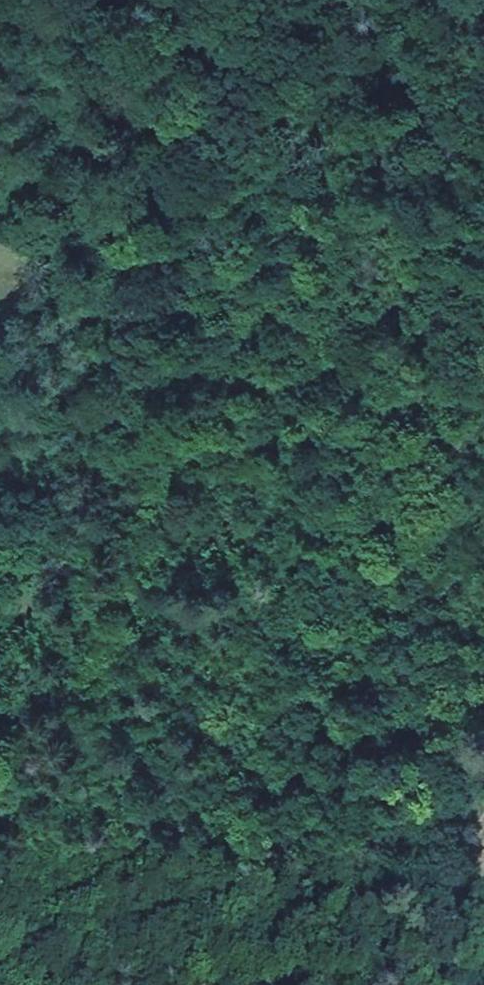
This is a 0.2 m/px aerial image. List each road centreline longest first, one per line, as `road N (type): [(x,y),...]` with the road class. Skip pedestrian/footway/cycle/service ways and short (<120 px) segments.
road 1 (track): [(17,223),(39,411),(31,688),(0,935)]

